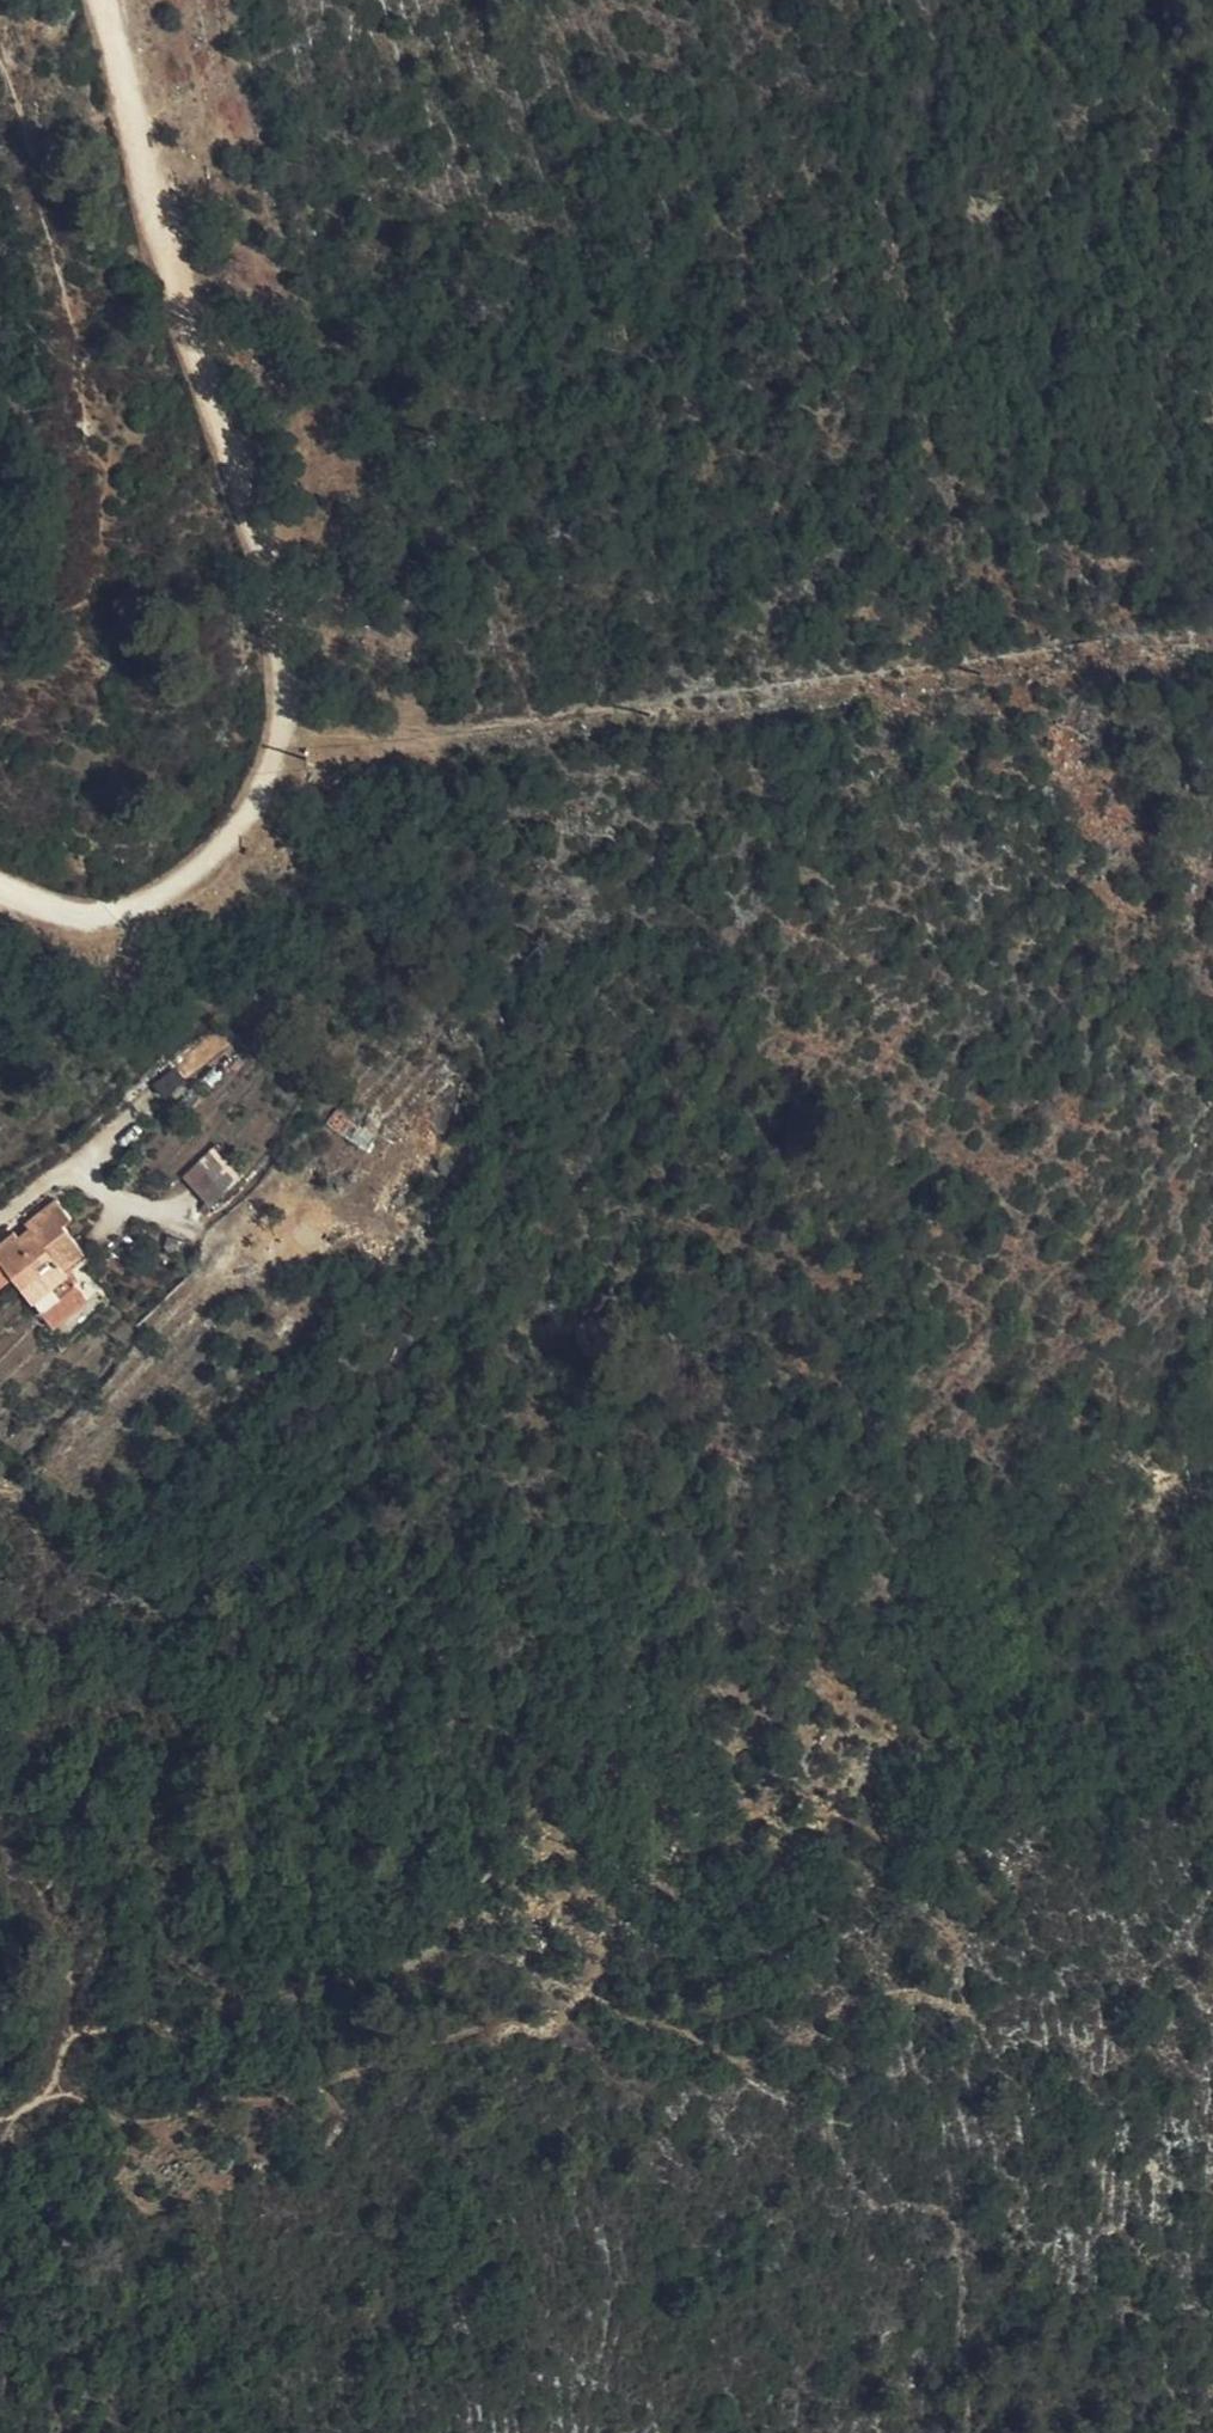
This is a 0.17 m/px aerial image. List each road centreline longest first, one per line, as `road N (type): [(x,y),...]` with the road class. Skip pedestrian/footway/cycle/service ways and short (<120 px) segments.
road 1 (track): [(105,0),(173,256),(287,613),(285,684),(276,749),(241,832),(180,886),(88,917),(0,880)]

